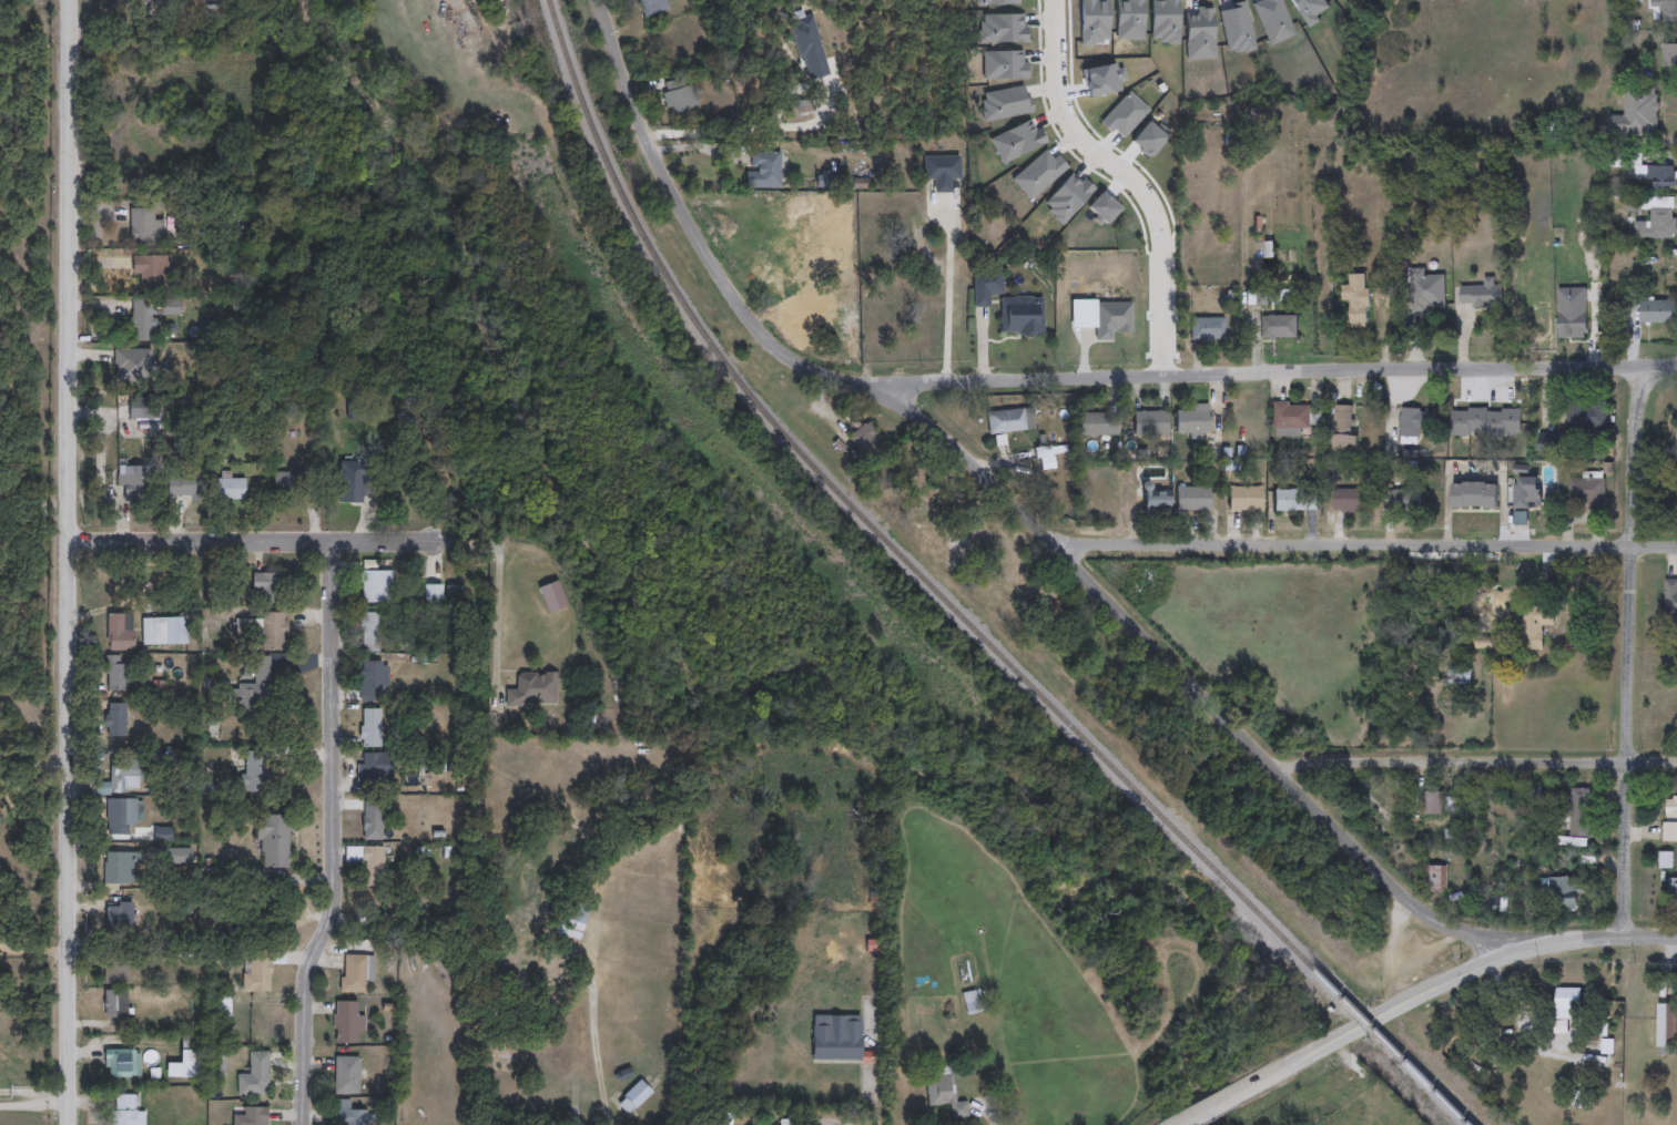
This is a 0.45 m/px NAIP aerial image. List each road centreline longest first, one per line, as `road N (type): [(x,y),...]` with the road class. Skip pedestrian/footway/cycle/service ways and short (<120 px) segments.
road 1 (tertiary): [(1504,957),(1406,908),(967,457),(891,389),(785,359),(750,327),(639,127),(597,0)]
road 2 (tertiary): [(70,0),(68,1101)]
road 3 (tertiary): [(885,386),(1152,372),(1676,367)]
road 4 (residential): [(1676,549),(1050,544)]
road 5 (residential): [(304,1124),(305,999),(335,914),(326,541)]
road 6 (residential): [(1638,367),(1625,937)]
road 7 (residential): [(1056,0),(1058,94),(1073,135),(1139,186),(1156,235),(1158,372)]
road 8 (residential): [(1278,771),(1676,761)]
road 9 (residential): [(437,542),(70,542)]
road 10 (tertiary): [(1178,1124),(1504,957)]
road 11 (tertiary): [(1504,957),(1552,942),(1676,937)]

